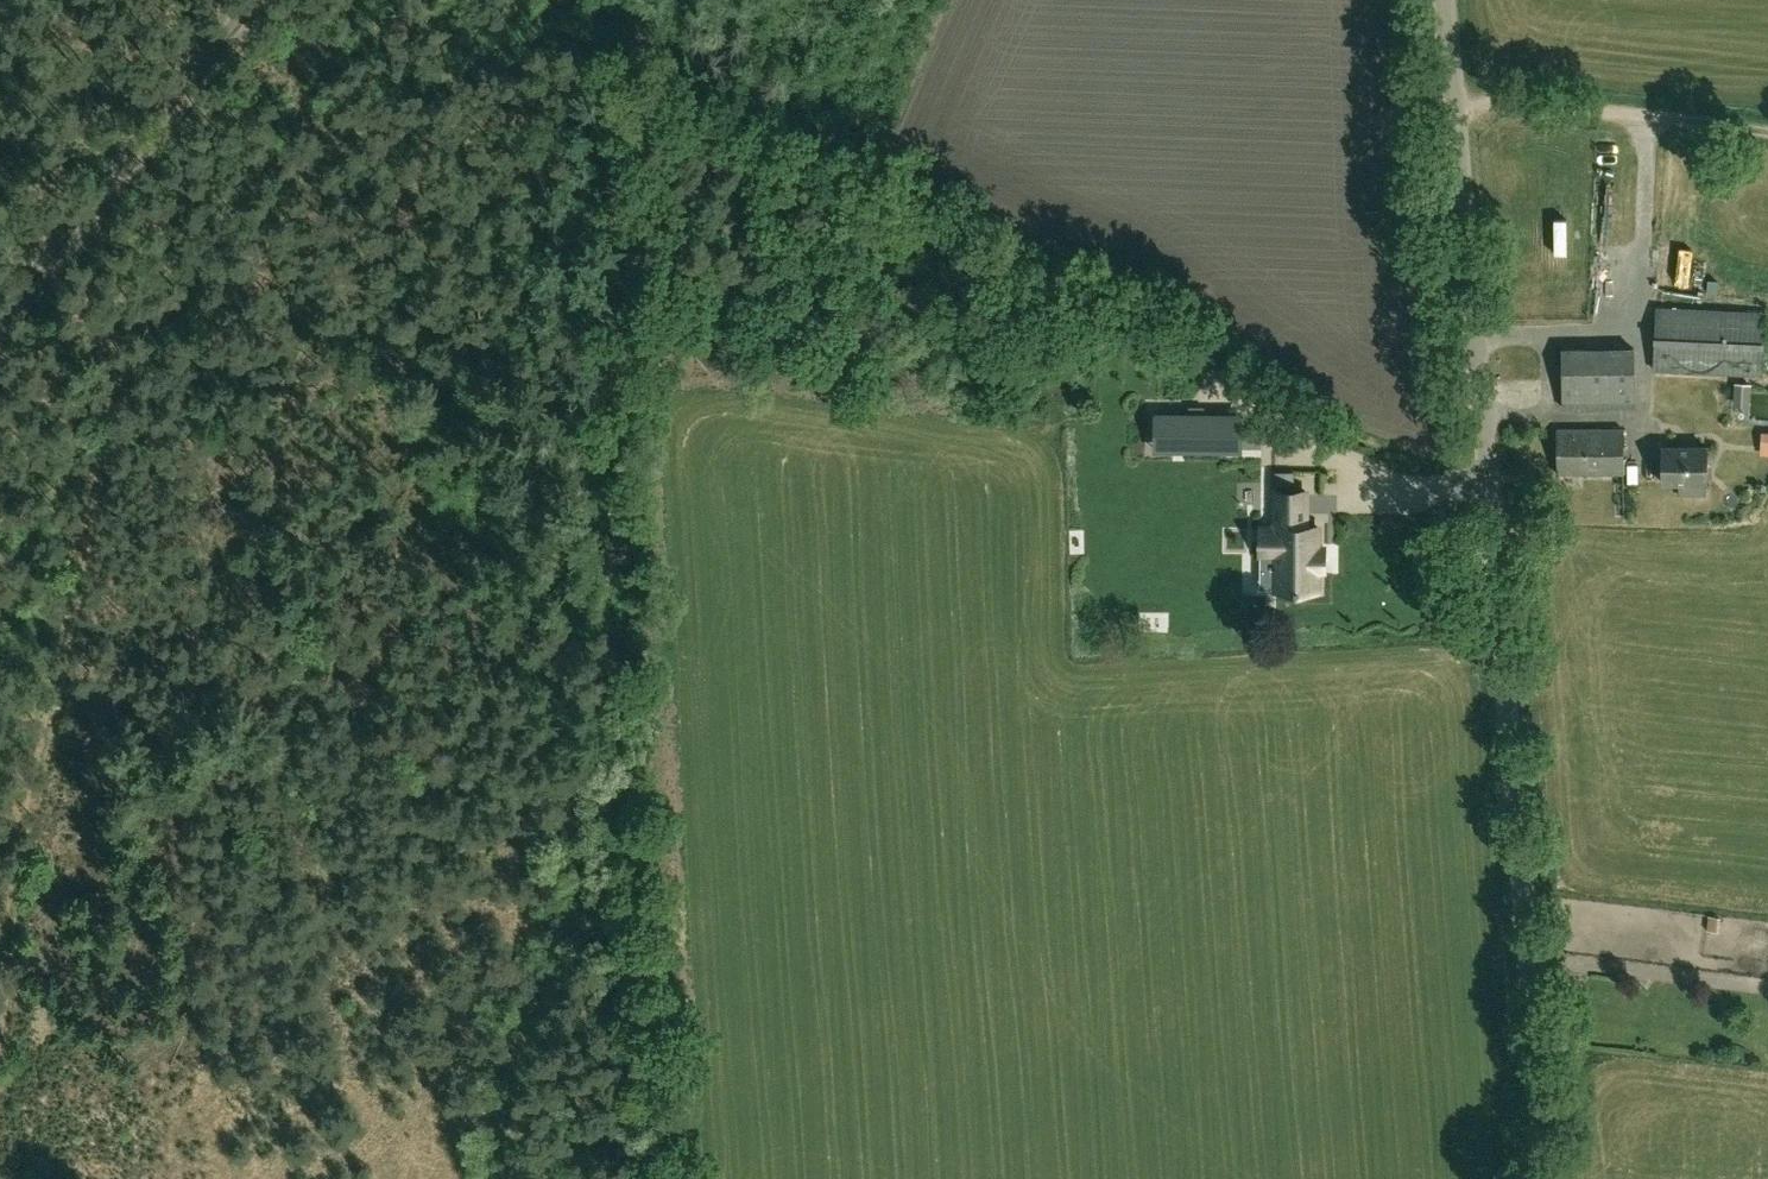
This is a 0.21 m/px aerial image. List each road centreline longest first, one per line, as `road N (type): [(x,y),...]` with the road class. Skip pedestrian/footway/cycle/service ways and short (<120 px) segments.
road 1 (unclassified): [(1543,1178),(1444,0)]
road 2 (track): [(0,351),(273,0)]
road 3 (track): [(1767,132),(1457,97)]

